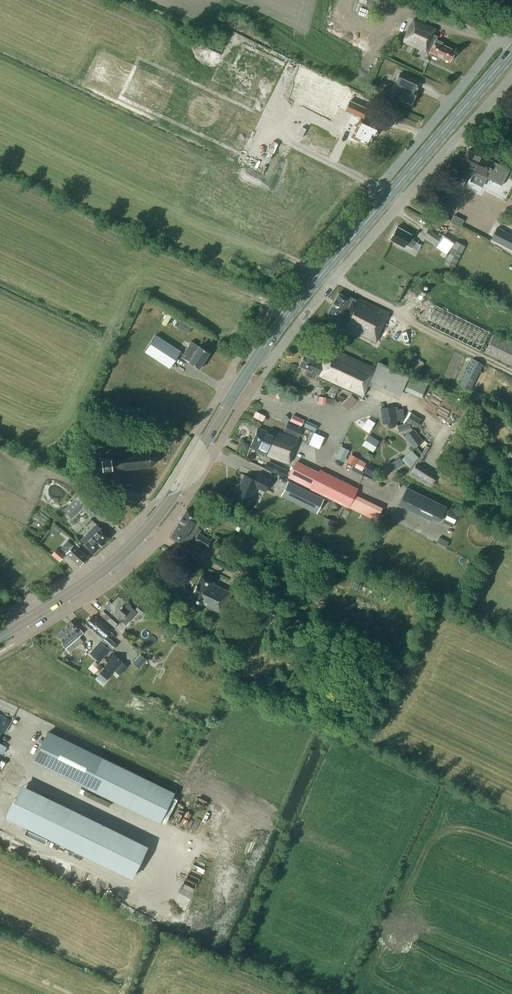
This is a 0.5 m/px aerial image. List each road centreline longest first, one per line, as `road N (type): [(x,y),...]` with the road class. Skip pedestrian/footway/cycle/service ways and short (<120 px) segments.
road 1 (unclassified): [(511,42),(494,44),(275,308),(248,344),(255,360)]
road 2 (primary): [(255,360),(511,51)]
road 3 (unclassified): [(255,360),(271,361),(511,76)]
road 4 (primary): [(0,637),(109,566),(142,534),(255,360)]

